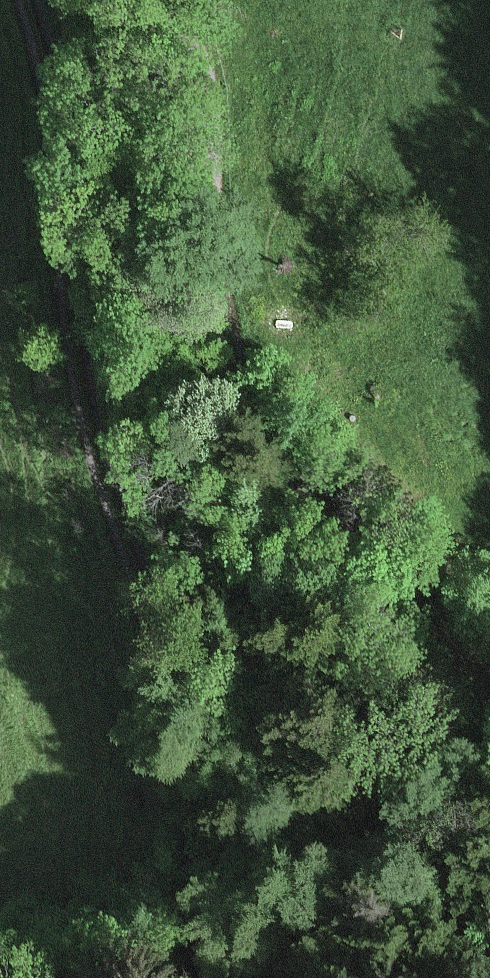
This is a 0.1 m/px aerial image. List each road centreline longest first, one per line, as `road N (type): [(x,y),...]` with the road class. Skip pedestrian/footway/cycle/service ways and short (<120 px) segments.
road 1 (track): [(198,977),(201,882),(148,609),(101,477),(63,268),(56,150),(24,0)]
road 2 (track): [(163,0),(195,75),(218,359),(249,429),(379,567),(489,705)]

